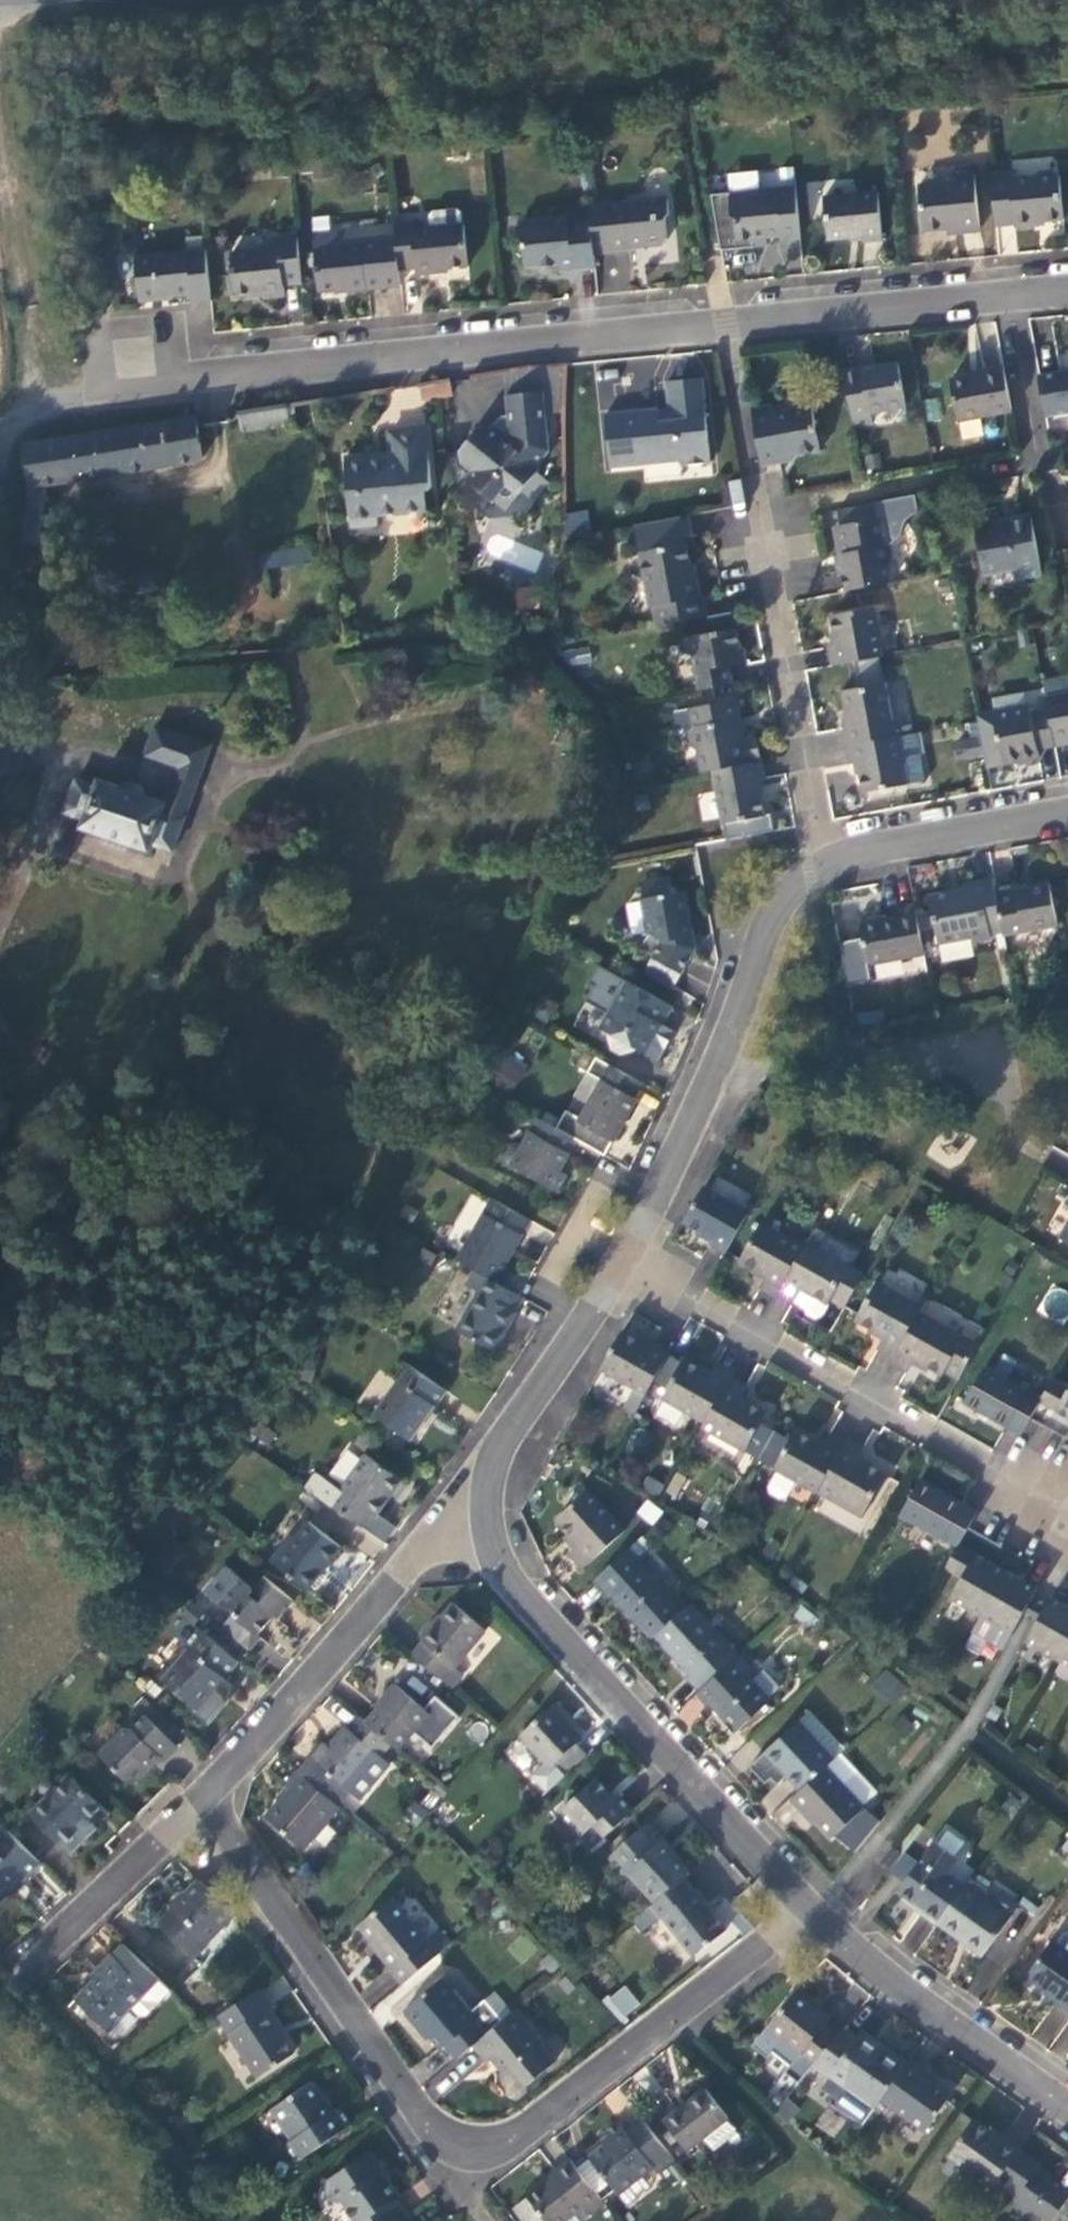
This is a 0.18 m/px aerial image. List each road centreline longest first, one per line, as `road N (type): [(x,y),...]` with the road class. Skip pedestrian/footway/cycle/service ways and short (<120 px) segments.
road 1 (residential): [(1007,298),(84,402)]
road 2 (residential): [(207,1793),(430,2129),(459,2146),(479,2149),(517,2134),(804,1909)]
road 3 (unclassified): [(804,1909),(449,1527)]
road 4 (residential): [(629,1269),(1067,1519)]
road 5 (unclassified): [(702,1090),(982,1036),(1013,1109)]
road 6 (residential): [(449,1527),(207,1793)]
road 7 (residential): [(752,527),(815,873)]
road 8 (unclassified): [(1067,2110),(804,1909)]
road 9 (residential): [(629,1269),(449,1527)]
road 10 (track): [(37,407),(0,139)]
road 11 (residential): [(1067,818),(828,863),(815,873)]
road 12 (residential): [(207,1793),(23,1968)]
road 13 (residential): [(815,873),(783,899),(702,1090)]
road 14 (residential): [(702,1090),(629,1269)]
road 15 (residential): [(1007,298),(1040,475)]

